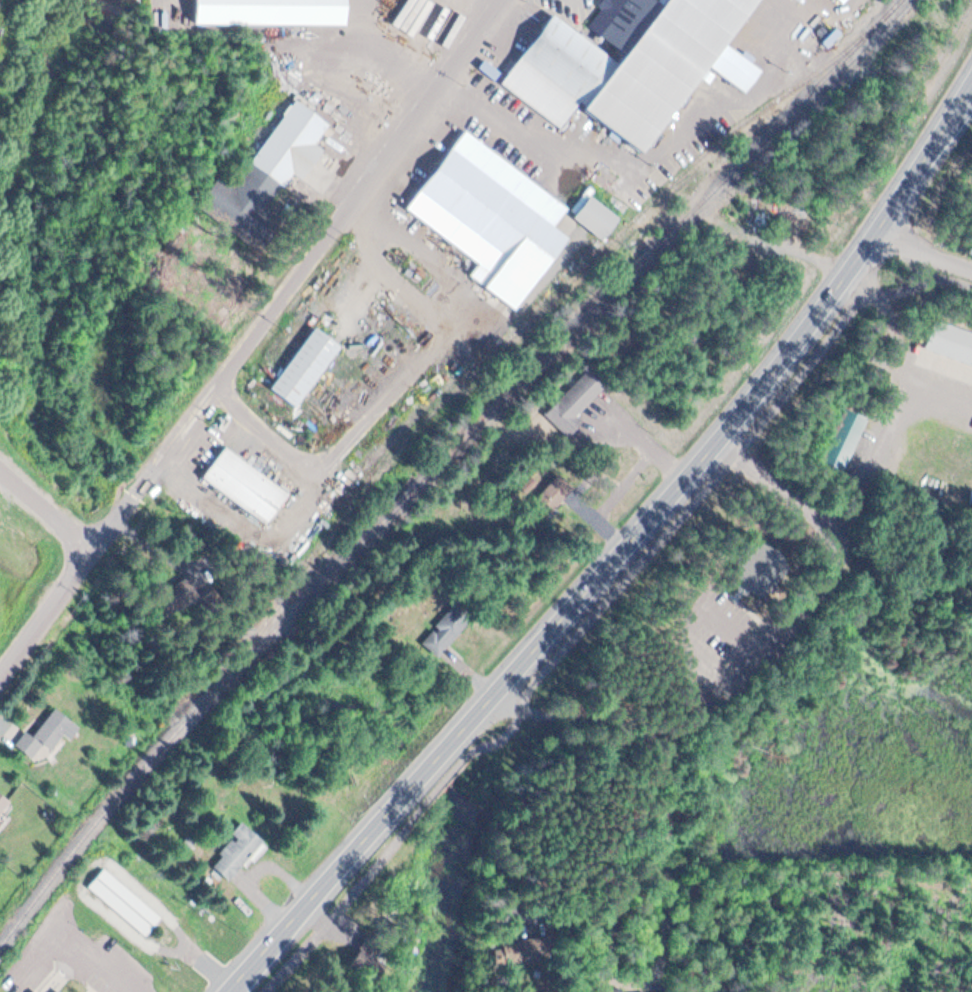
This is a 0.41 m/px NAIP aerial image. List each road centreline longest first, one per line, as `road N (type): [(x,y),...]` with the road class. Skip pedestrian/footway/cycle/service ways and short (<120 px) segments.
road 1 (primary): [(226,991),(735,418),(881,224),(971,74)]
road 2 (residential): [(0,671),(509,0)]
road 3 (track): [(971,966),(668,951),(656,893),(575,745),(502,682)]
road 4 (residential): [(97,547),(0,475)]

